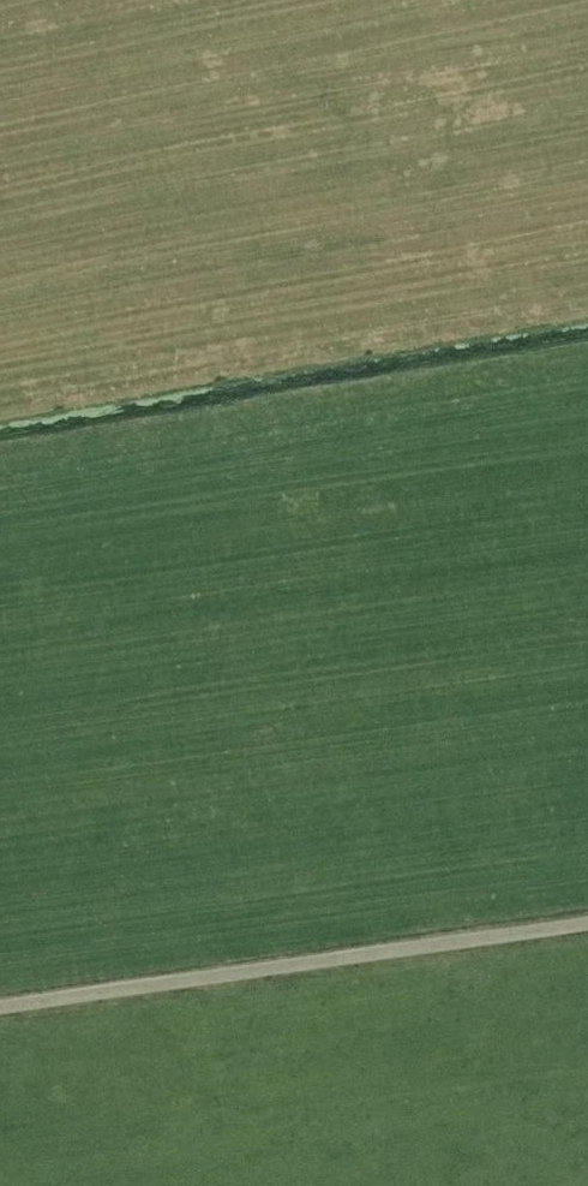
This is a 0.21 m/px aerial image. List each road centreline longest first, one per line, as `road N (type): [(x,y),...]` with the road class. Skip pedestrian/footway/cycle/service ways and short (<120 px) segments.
road 1 (unclassified): [(0,1010),(587,926)]

